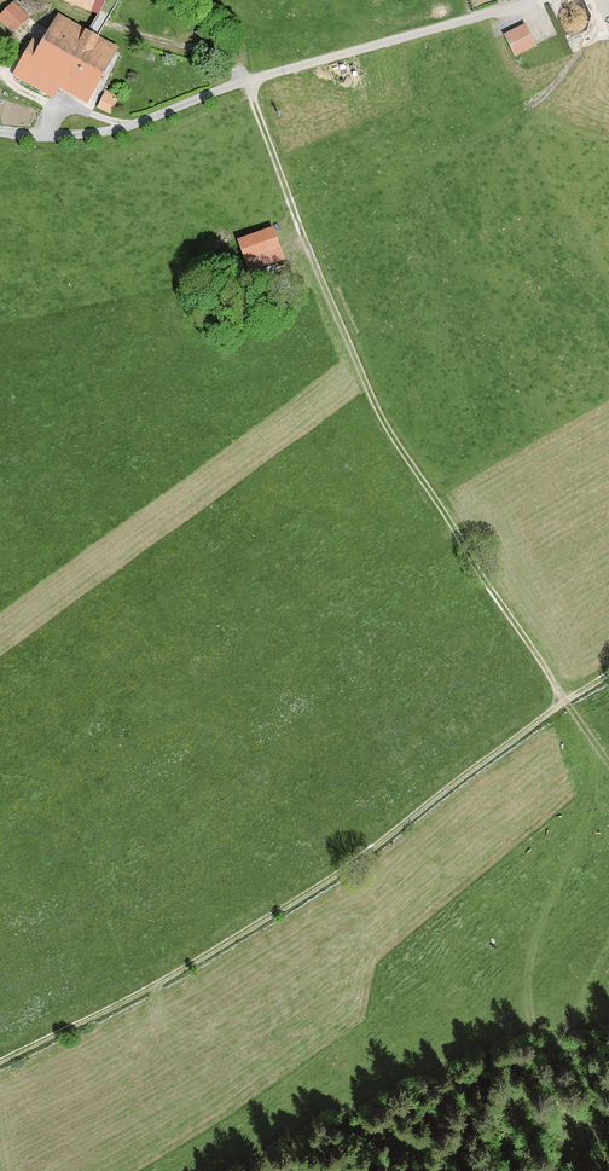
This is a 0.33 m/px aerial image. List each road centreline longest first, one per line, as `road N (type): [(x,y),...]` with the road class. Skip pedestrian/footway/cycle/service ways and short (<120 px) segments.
road 1 (track): [(592,703),(390,420),(245,82)]
road 2 (track): [(0,1072),(313,907),(592,703)]
road 3 (residential): [(0,131),(114,130),(245,82),(524,5)]

